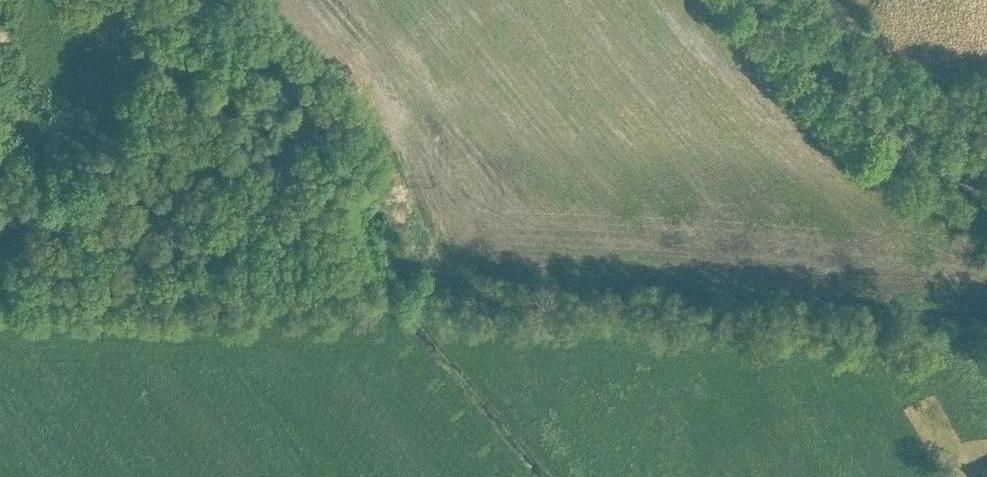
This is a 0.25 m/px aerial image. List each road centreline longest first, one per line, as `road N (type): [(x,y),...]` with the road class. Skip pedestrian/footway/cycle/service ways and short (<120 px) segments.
road 1 (unclassified): [(986,203),(914,162),(788,63),(742,0)]

